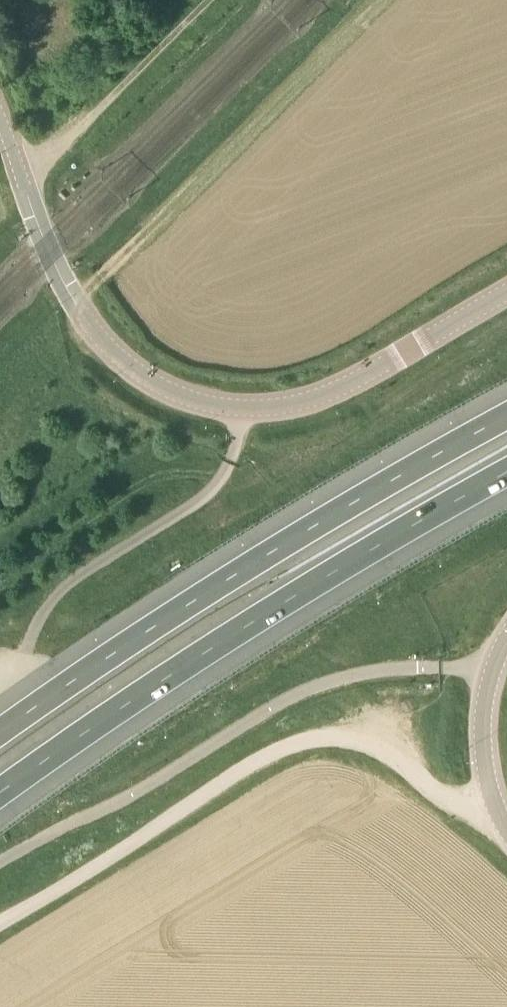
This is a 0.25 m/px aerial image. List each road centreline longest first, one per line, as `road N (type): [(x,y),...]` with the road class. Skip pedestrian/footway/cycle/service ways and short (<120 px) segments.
road 1 (unclassified): [(506,296),(312,402),(249,411),(200,405),(146,381),(90,326),(25,179)]
road 2 (motorway): [(0,796),(303,593),(506,473)]
road 3 (motorway): [(506,417),(316,525),(0,732)]
road 4 (track): [(0,922),(308,740),(343,734),(375,742),(447,802),(493,811)]
road 5 (track): [(25,179),(206,0)]
road 6 (unclassified): [(506,830),(493,811),(485,735),(493,673),(506,646)]

